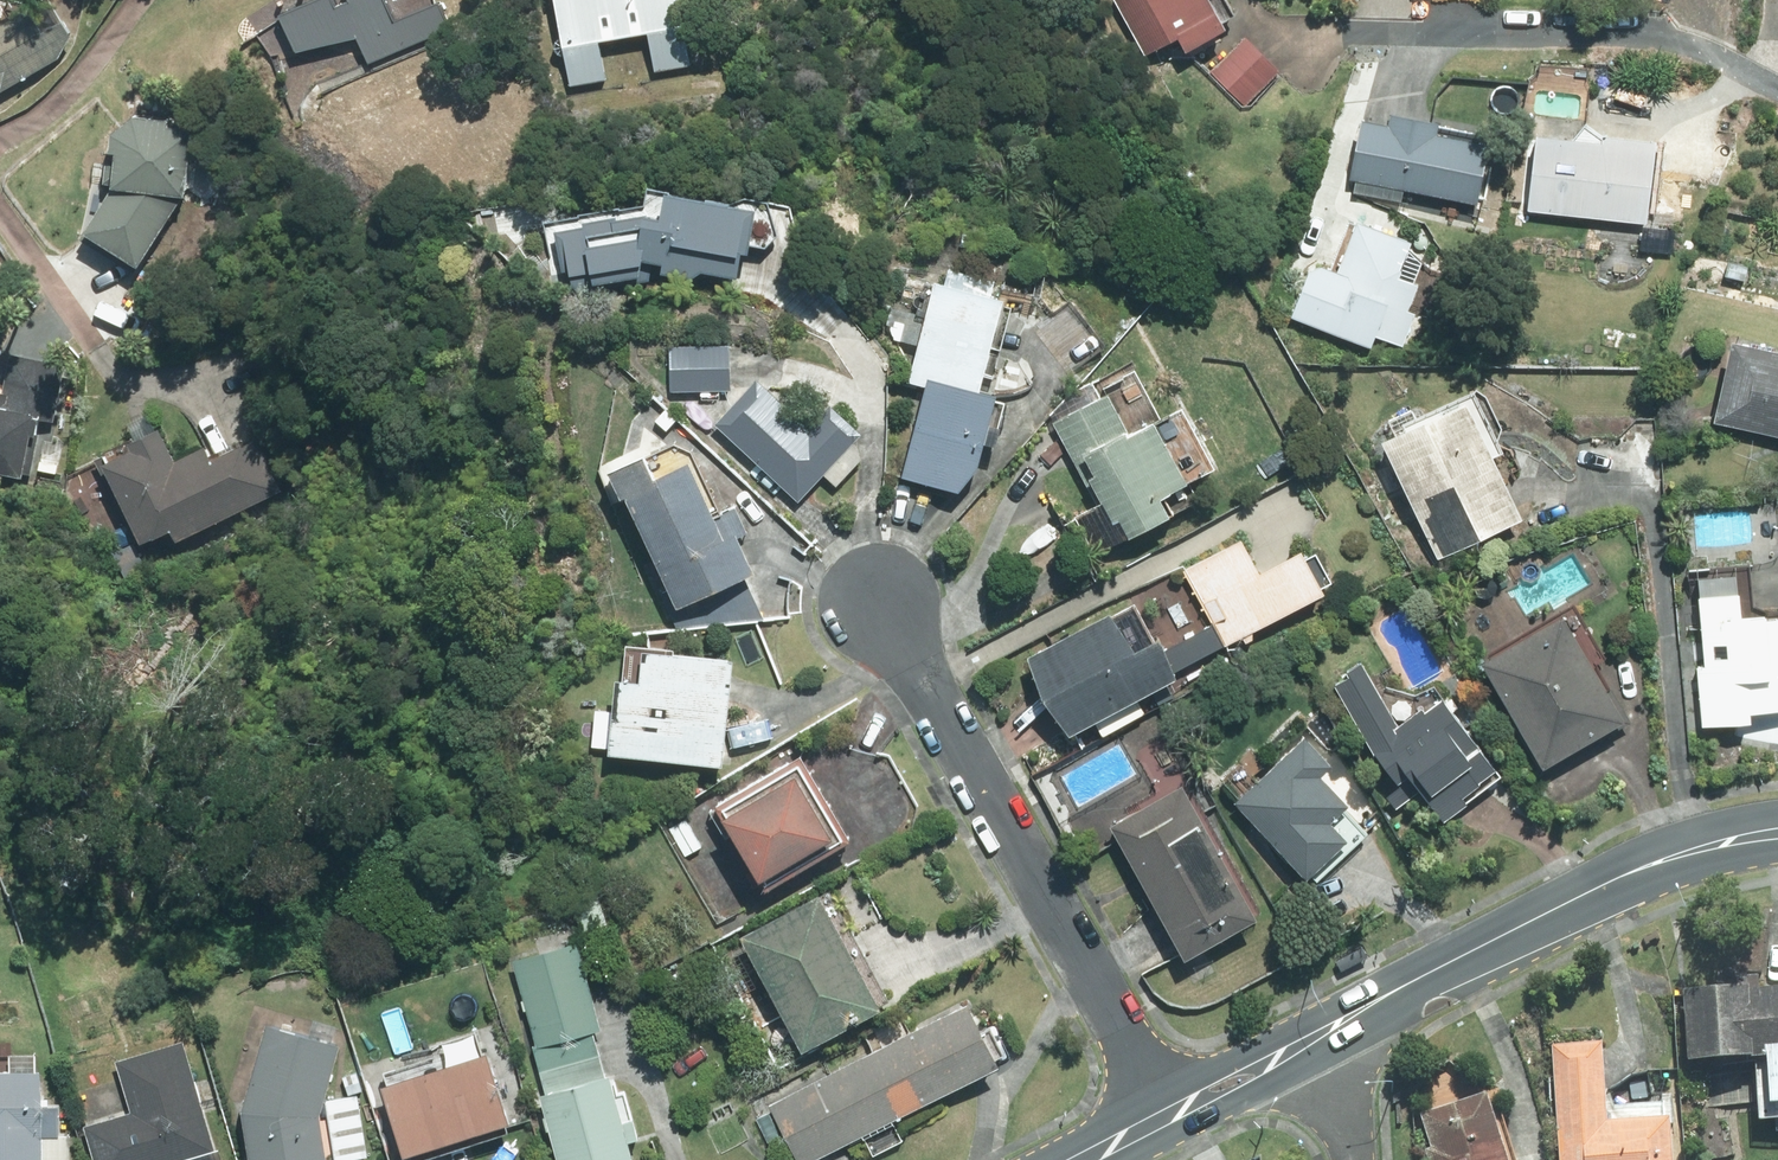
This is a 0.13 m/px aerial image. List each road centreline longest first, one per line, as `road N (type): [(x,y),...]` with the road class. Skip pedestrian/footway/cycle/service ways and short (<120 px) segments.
road 1 (residential): [(863,596),(1168,1117)]
road 2 (tertiary): [(1318,1034),(1589,898),(1741,837),(1777,837)]
road 3 (tertiary): [(1168,1117),(1318,1034)]
road 4 (residential): [(1352,1159),(1318,1034)]

